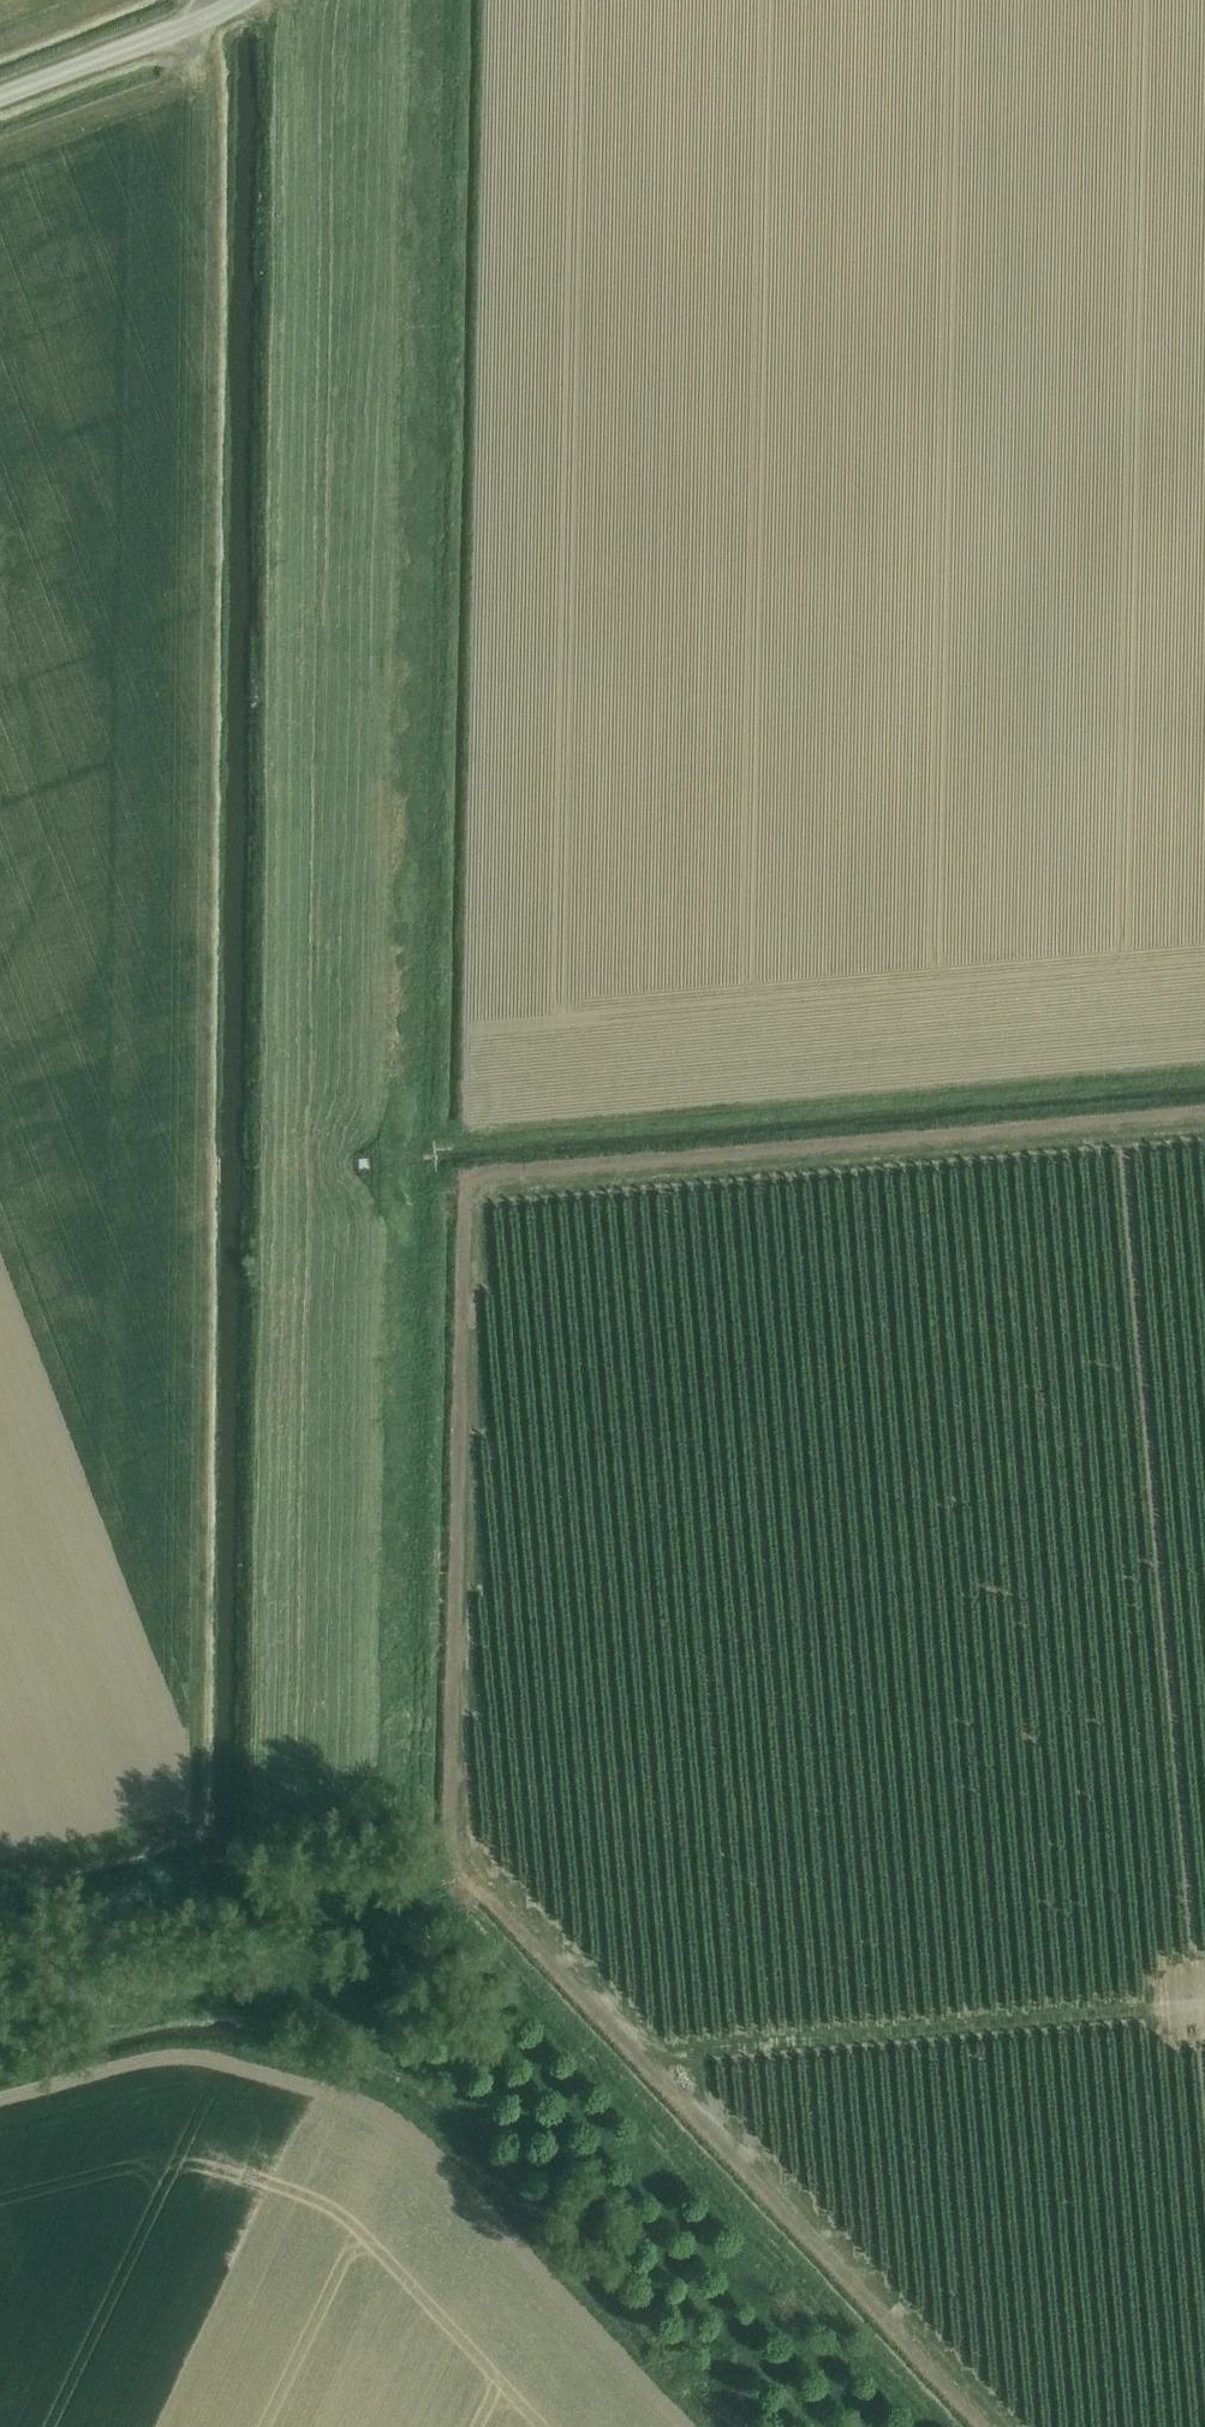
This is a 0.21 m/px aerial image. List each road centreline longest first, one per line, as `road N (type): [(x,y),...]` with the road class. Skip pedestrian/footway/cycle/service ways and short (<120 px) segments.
road 1 (track): [(932,2426),(436,1895),(419,1864),(417,1834)]
road 2 (unclassified): [(0,98),(247,0)]

